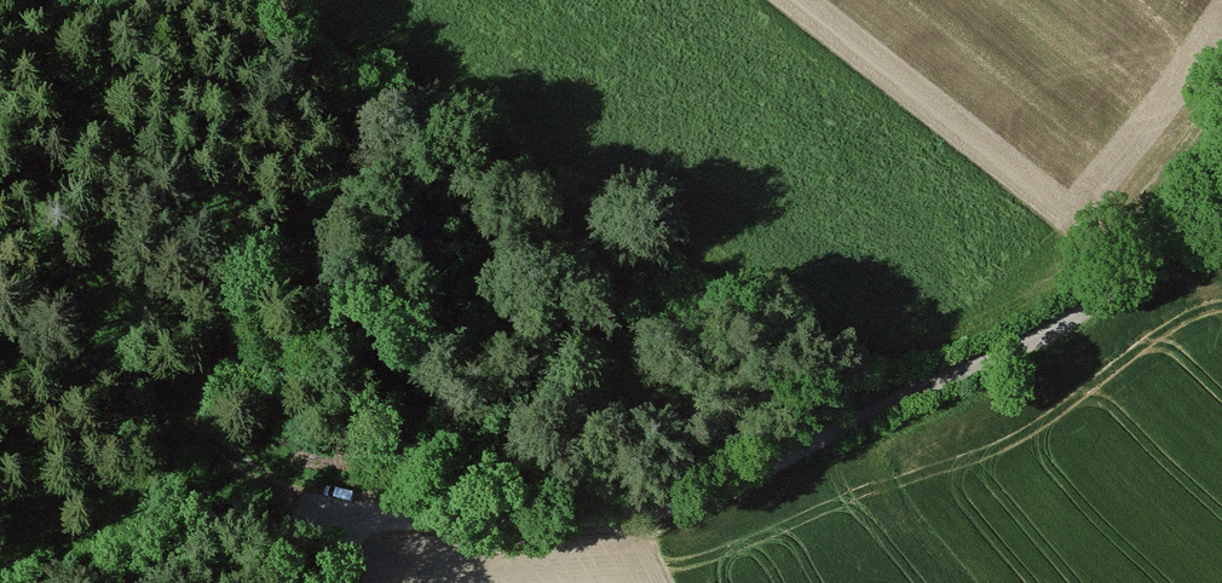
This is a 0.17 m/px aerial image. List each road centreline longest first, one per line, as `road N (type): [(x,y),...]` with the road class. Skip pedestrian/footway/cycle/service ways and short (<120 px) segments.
road 1 (track): [(1114,292),(1048,334),(891,402),(714,496),(587,521),(349,527)]
road 2 (track): [(349,527),(331,508),(243,467),(167,405),(95,376),(0,355)]
road 3 (track): [(349,527),(149,582)]
road 4 (residential): [(1221,164),(1114,292)]

